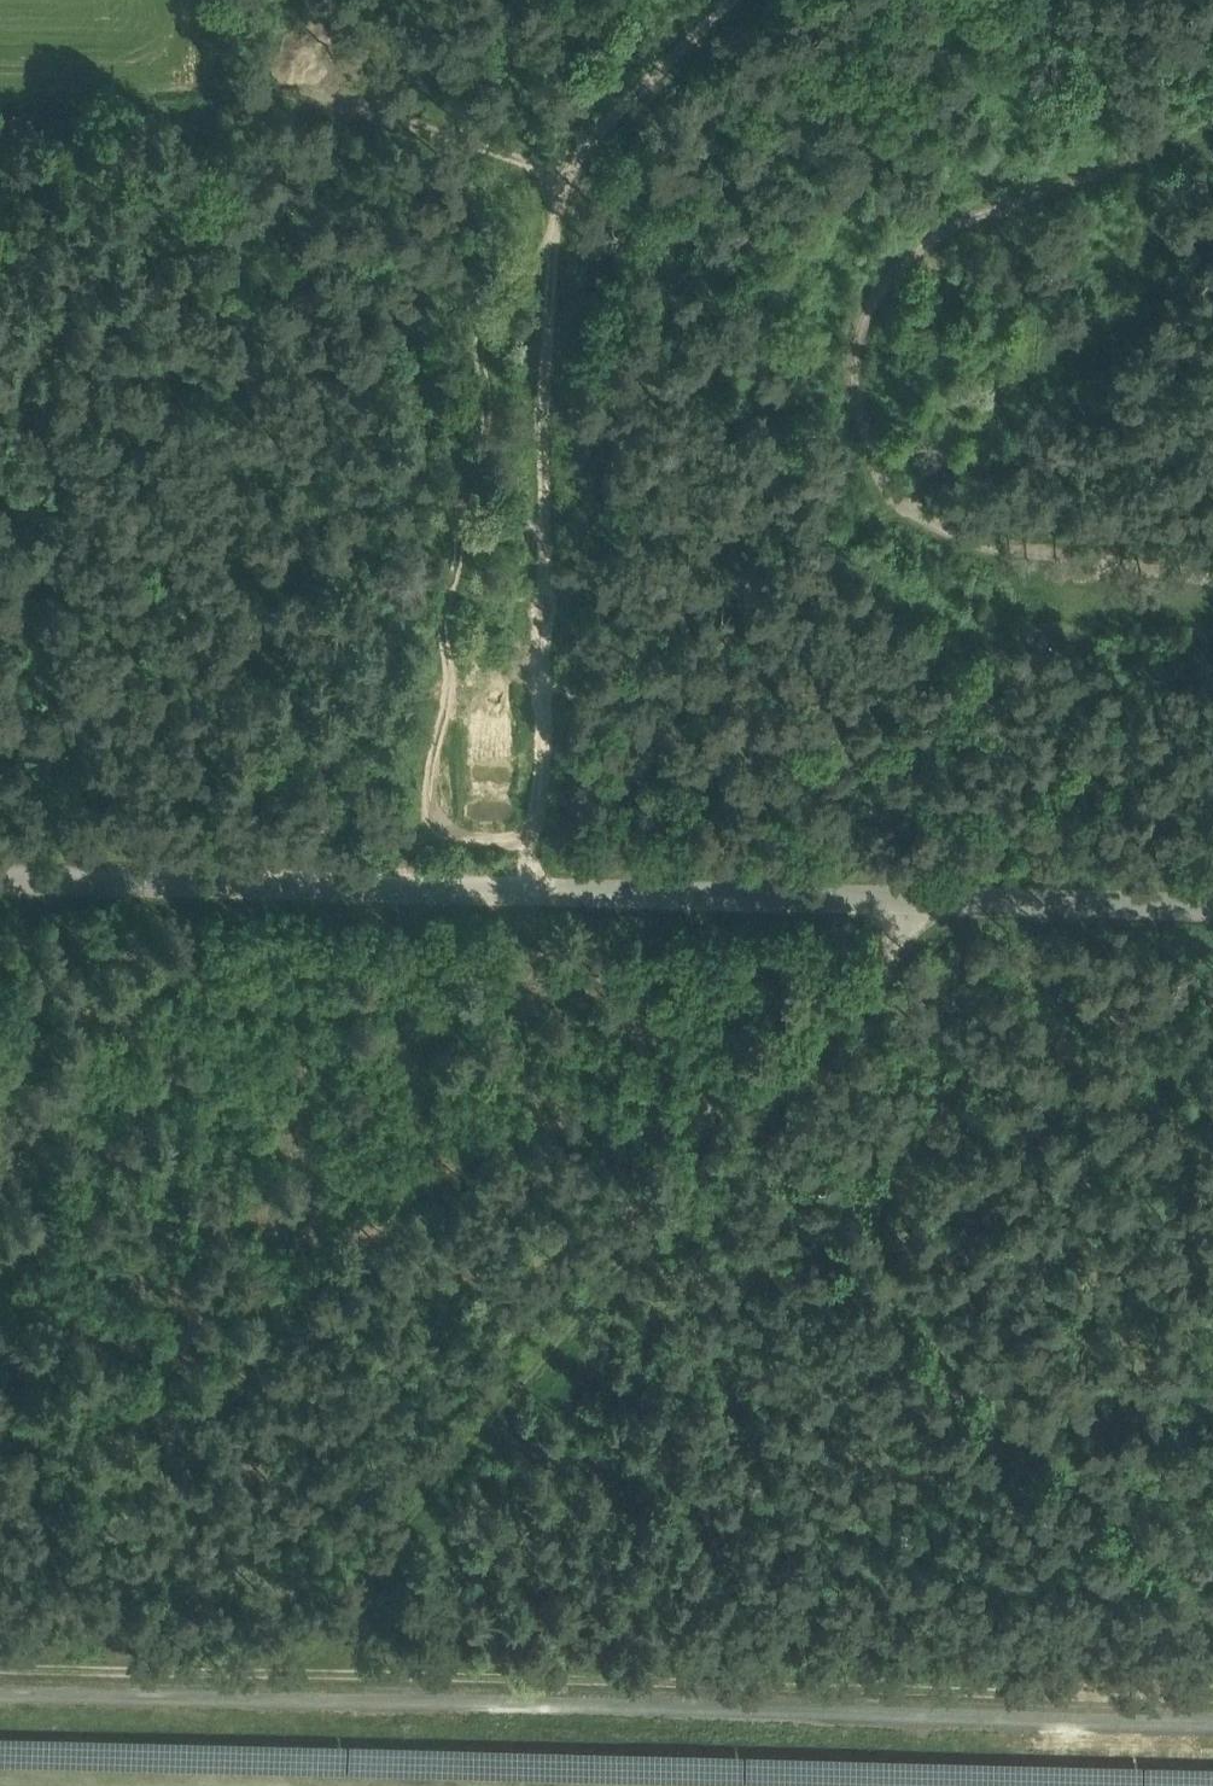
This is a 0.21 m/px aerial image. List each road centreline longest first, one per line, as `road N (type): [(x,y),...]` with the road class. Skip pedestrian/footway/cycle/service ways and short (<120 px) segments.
road 1 (unclassified): [(0,876),(1212,906)]
road 2 (track): [(1212,577),(964,546),(879,474),(860,434),(853,371),(857,330),(872,301),(908,258),(940,237),(1212,134)]

